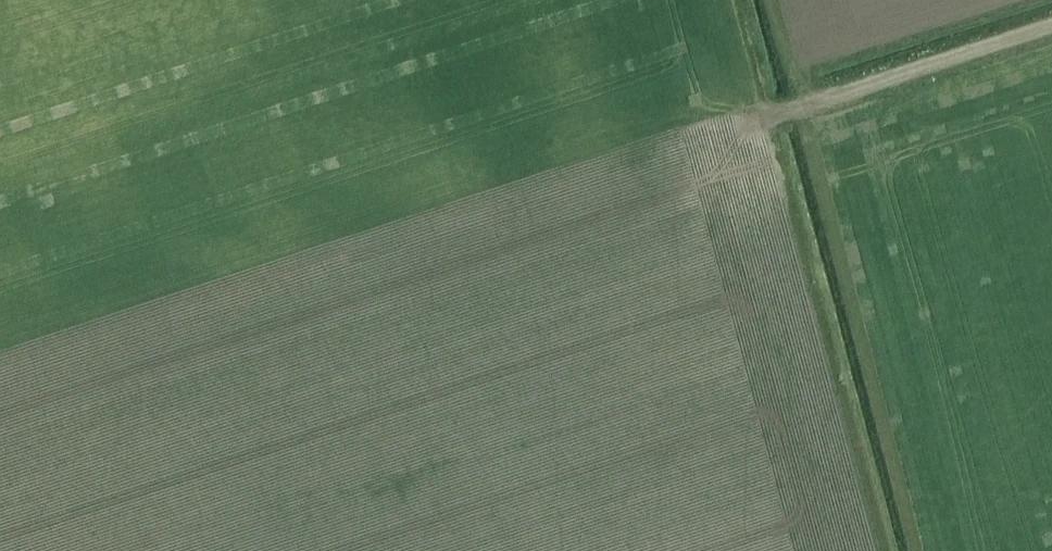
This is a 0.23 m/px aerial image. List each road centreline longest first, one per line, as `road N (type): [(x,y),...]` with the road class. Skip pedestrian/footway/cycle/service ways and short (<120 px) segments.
road 1 (track): [(1051,25),(774,113)]

